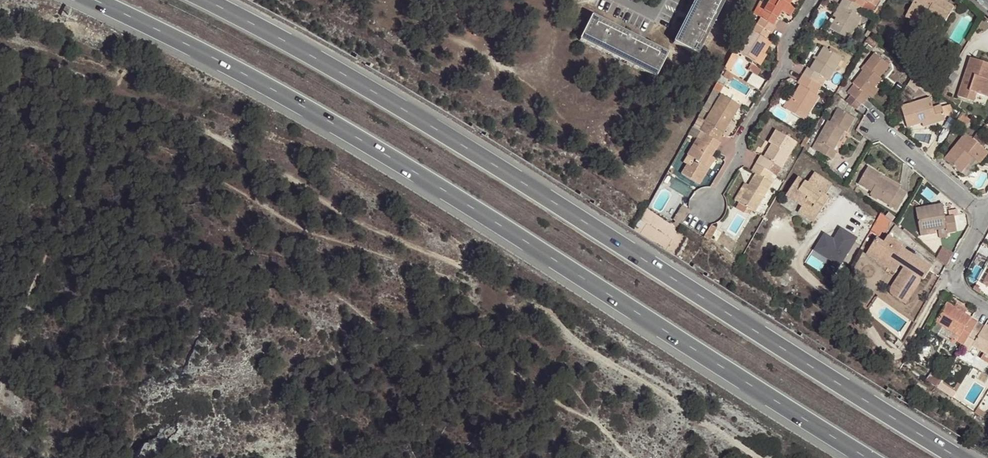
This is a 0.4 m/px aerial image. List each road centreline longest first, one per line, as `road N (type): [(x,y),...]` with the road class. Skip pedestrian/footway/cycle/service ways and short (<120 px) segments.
road 1 (motorway): [(93,0),(401,163),(865,457)]
road 2 (motorway): [(957,457),(427,122),(203,0)]
road 3 (track): [(760,457),(571,338),(546,311),(381,231),(239,135),(70,63),(0,52)]
road 4 (residential): [(701,207),(739,152),(743,132),(783,68),(784,36),(808,0)]
road 5 (residential): [(868,125),(981,215)]

